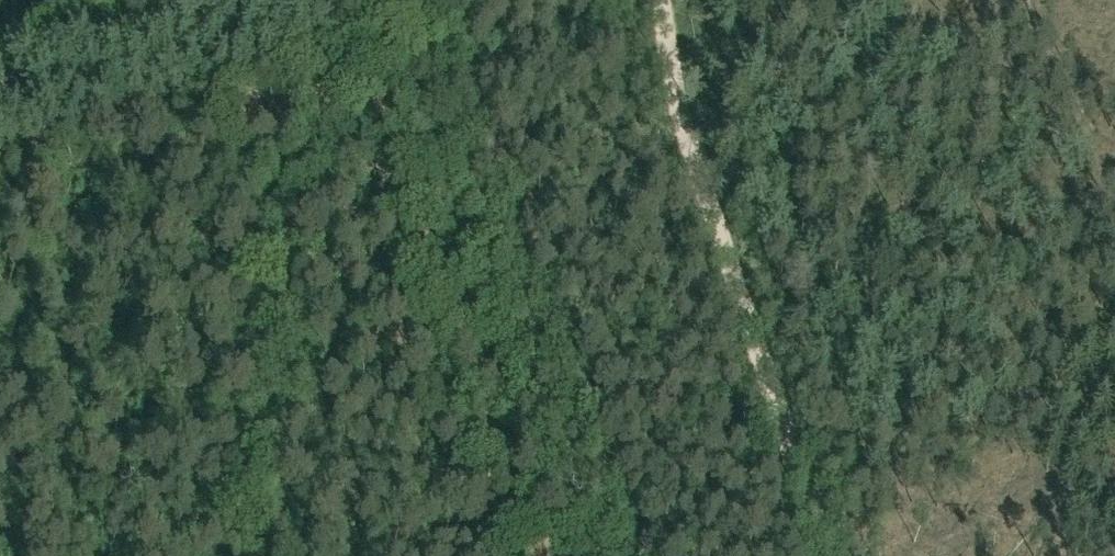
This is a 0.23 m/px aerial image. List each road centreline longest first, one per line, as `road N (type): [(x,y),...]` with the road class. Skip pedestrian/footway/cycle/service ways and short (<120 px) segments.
road 1 (track): [(801,475),(675,109),(660,0)]

